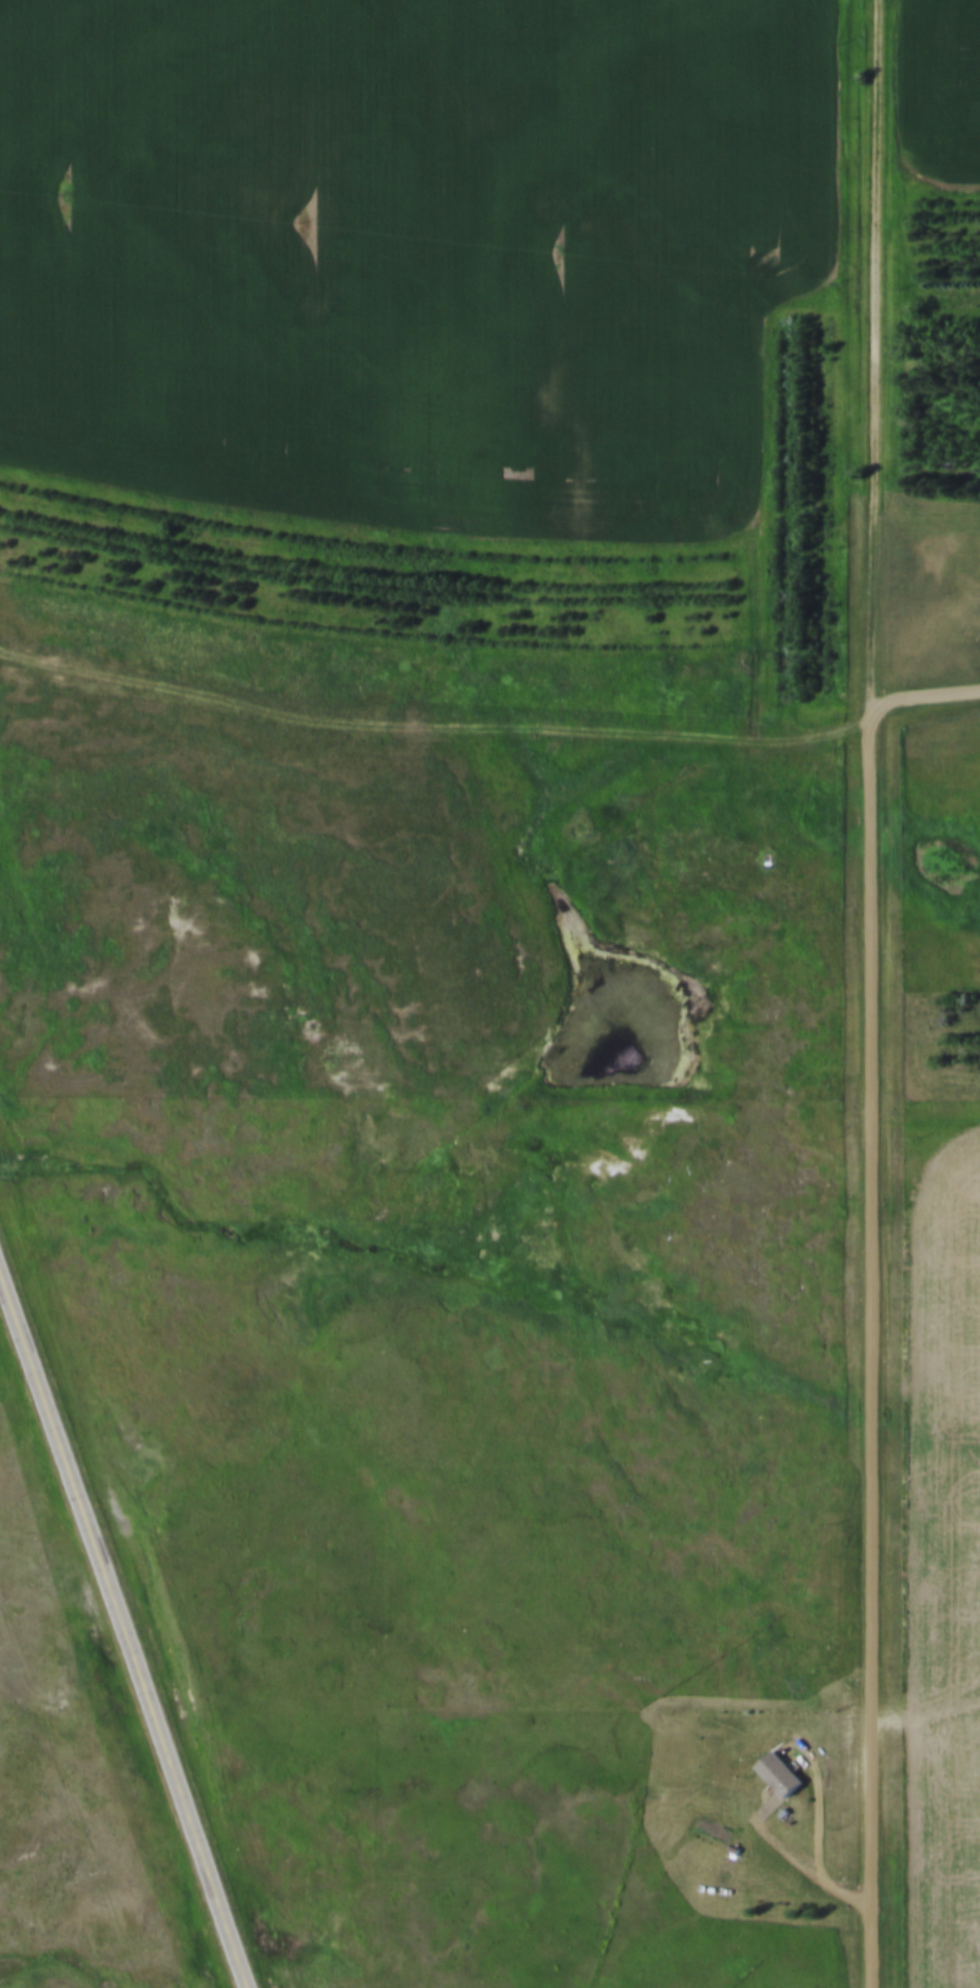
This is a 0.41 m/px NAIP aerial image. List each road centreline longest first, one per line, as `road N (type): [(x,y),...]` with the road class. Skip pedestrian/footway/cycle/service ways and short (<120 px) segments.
road 1 (track): [(0,637),(260,696),(386,708),(654,753),(824,751),(877,712)]
road 2 (secondary): [(0,1251),(254,1987)]
road 3 (track): [(877,712),(883,0)]

